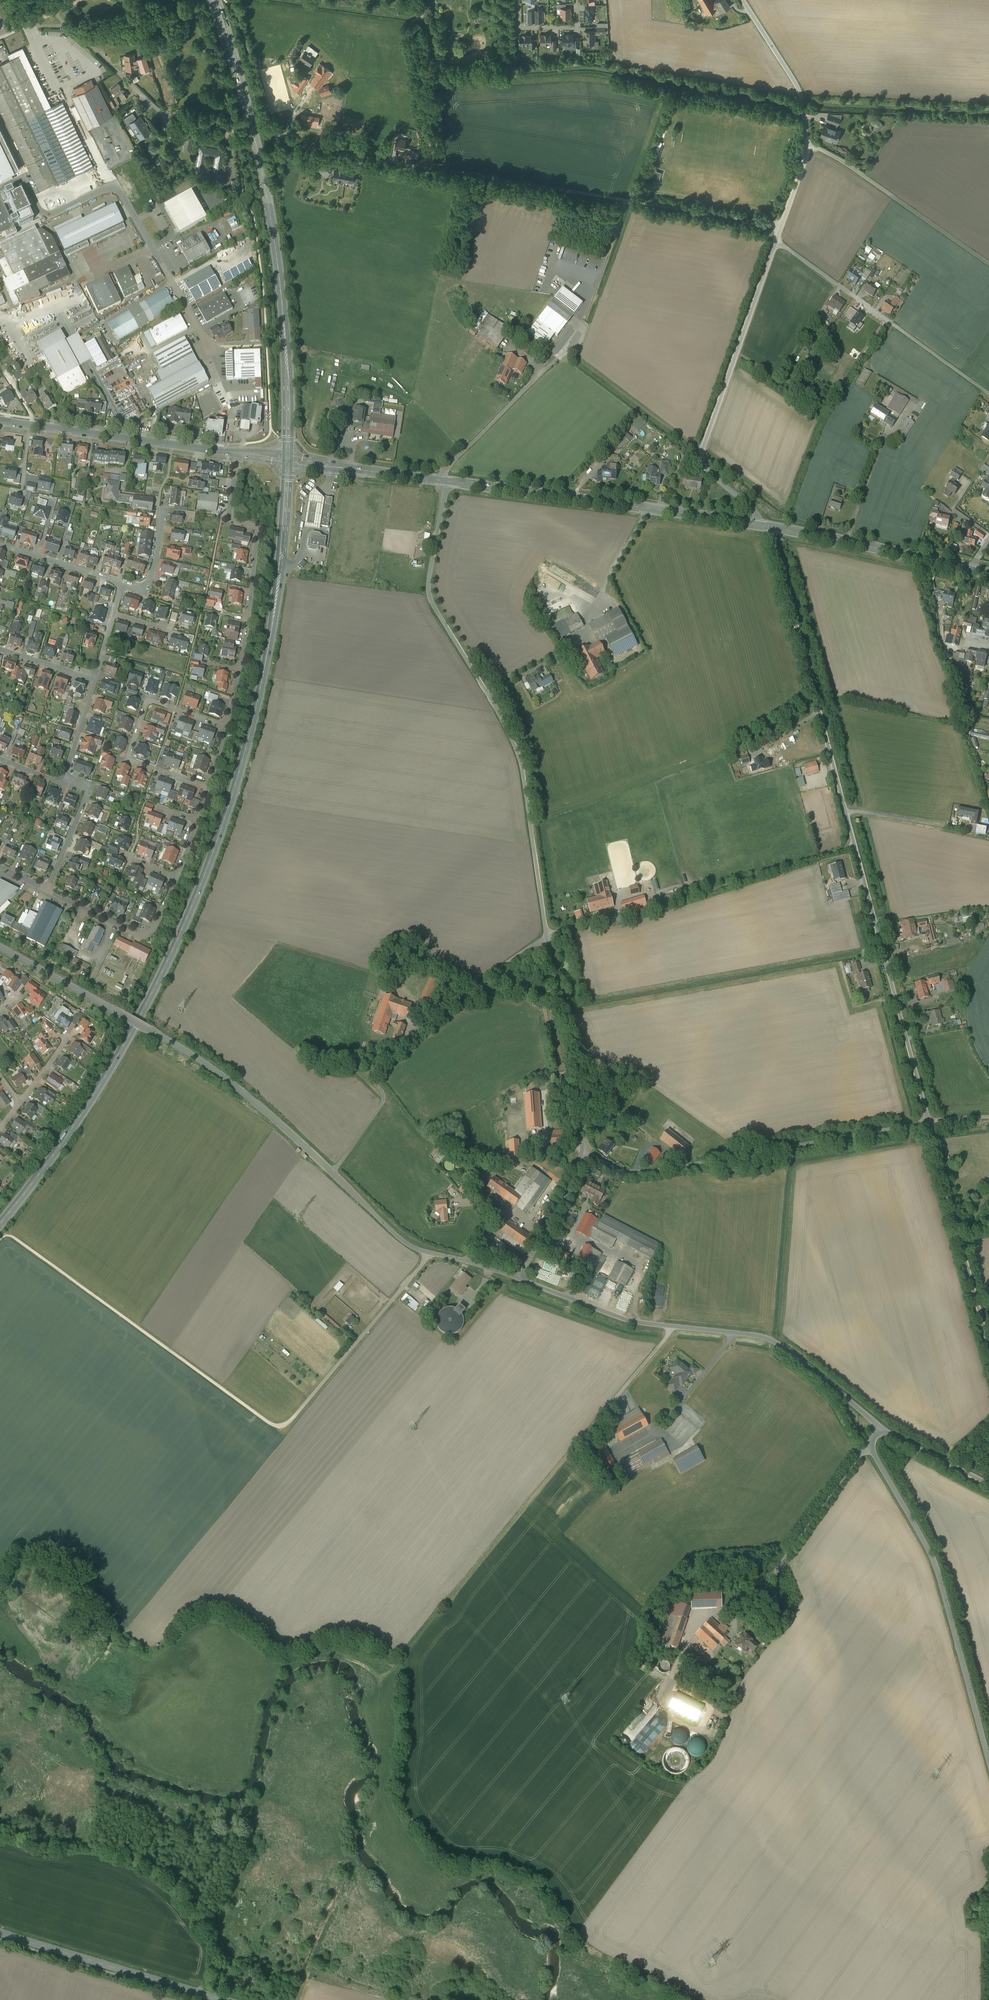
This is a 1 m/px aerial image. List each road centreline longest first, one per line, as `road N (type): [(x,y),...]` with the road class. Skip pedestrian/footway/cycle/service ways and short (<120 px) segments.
road 1 (primary): [(0,1223),(122,1049),(204,877),(264,665),(289,458)]
road 2 (track): [(430,1254),(279,1426),(4,1236)]
road 3 (residential): [(0,948),(206,1067),(290,1134),(396,1237),(430,1254)]
road 4 (unclassified): [(781,228),(298,147),(277,136)]
road 5 (unclassified): [(546,938),(518,757),(430,599),(447,482)]
road 6 (primary): [(289,458),(274,235),(253,124),(214,0)]
road 7 (track): [(675,1327),(392,1666)]
road 8 (unclassified): [(519,1279),(632,1321),(775,1342),(880,1427)]
road 9 (unclassified): [(988,1767),(934,1566),(873,1456),(880,1427)]
road 10 (unclassified): [(928,1122),(643,1172),(582,1151)]
road 11 (unclassified): [(771,528),(854,846)]
road 12 (residential): [(209,348),(119,192),(103,190),(47,215),(24,183),(0,188)]
road 13 (unclassified): [(854,846),(546,938)]
road 14 (unclassified): [(777,240),(700,457),(755,512),(757,525)]
road 15 (secondary): [(447,482),(757,525)]
road 16 (unclassified): [(854,846),(928,1122)]
road 17 (unclassified): [(777,240),(988,395)]
road 18 (tertiary): [(0,421),(238,454)]
road 19 (residential): [(28,20),(77,33),(160,110),(229,130)]
road 20 (tertiary): [(0,1932),(223,1999)]
road 21 (residential): [(227,727),(147,701),(127,759),(209,788)]
road 22 (unclassified): [(928,1122),(988,1343)]
road 23 (unclassified): [(546,938),(585,1074),(582,1151)]
road 24 (unclassified): [(988,265),(807,146)]
road 25 (secondary): [(771,528),(971,570)]
road 26 (residential): [(238,454),(230,518),(257,534),(248,620)]
road 27 (unclassified): [(742,0),(797,87),(807,146)]
road 28 (secondary): [(289,458),(447,482)]
road 29 (unclassified): [(582,1151),(519,1279)]
road 30 (residential): [(46,890),(88,793),(61,784)]
road 31 (residential): [(0,545),(122,584)]
road 32 (unclassified): [(880,1427),(988,1485)]

